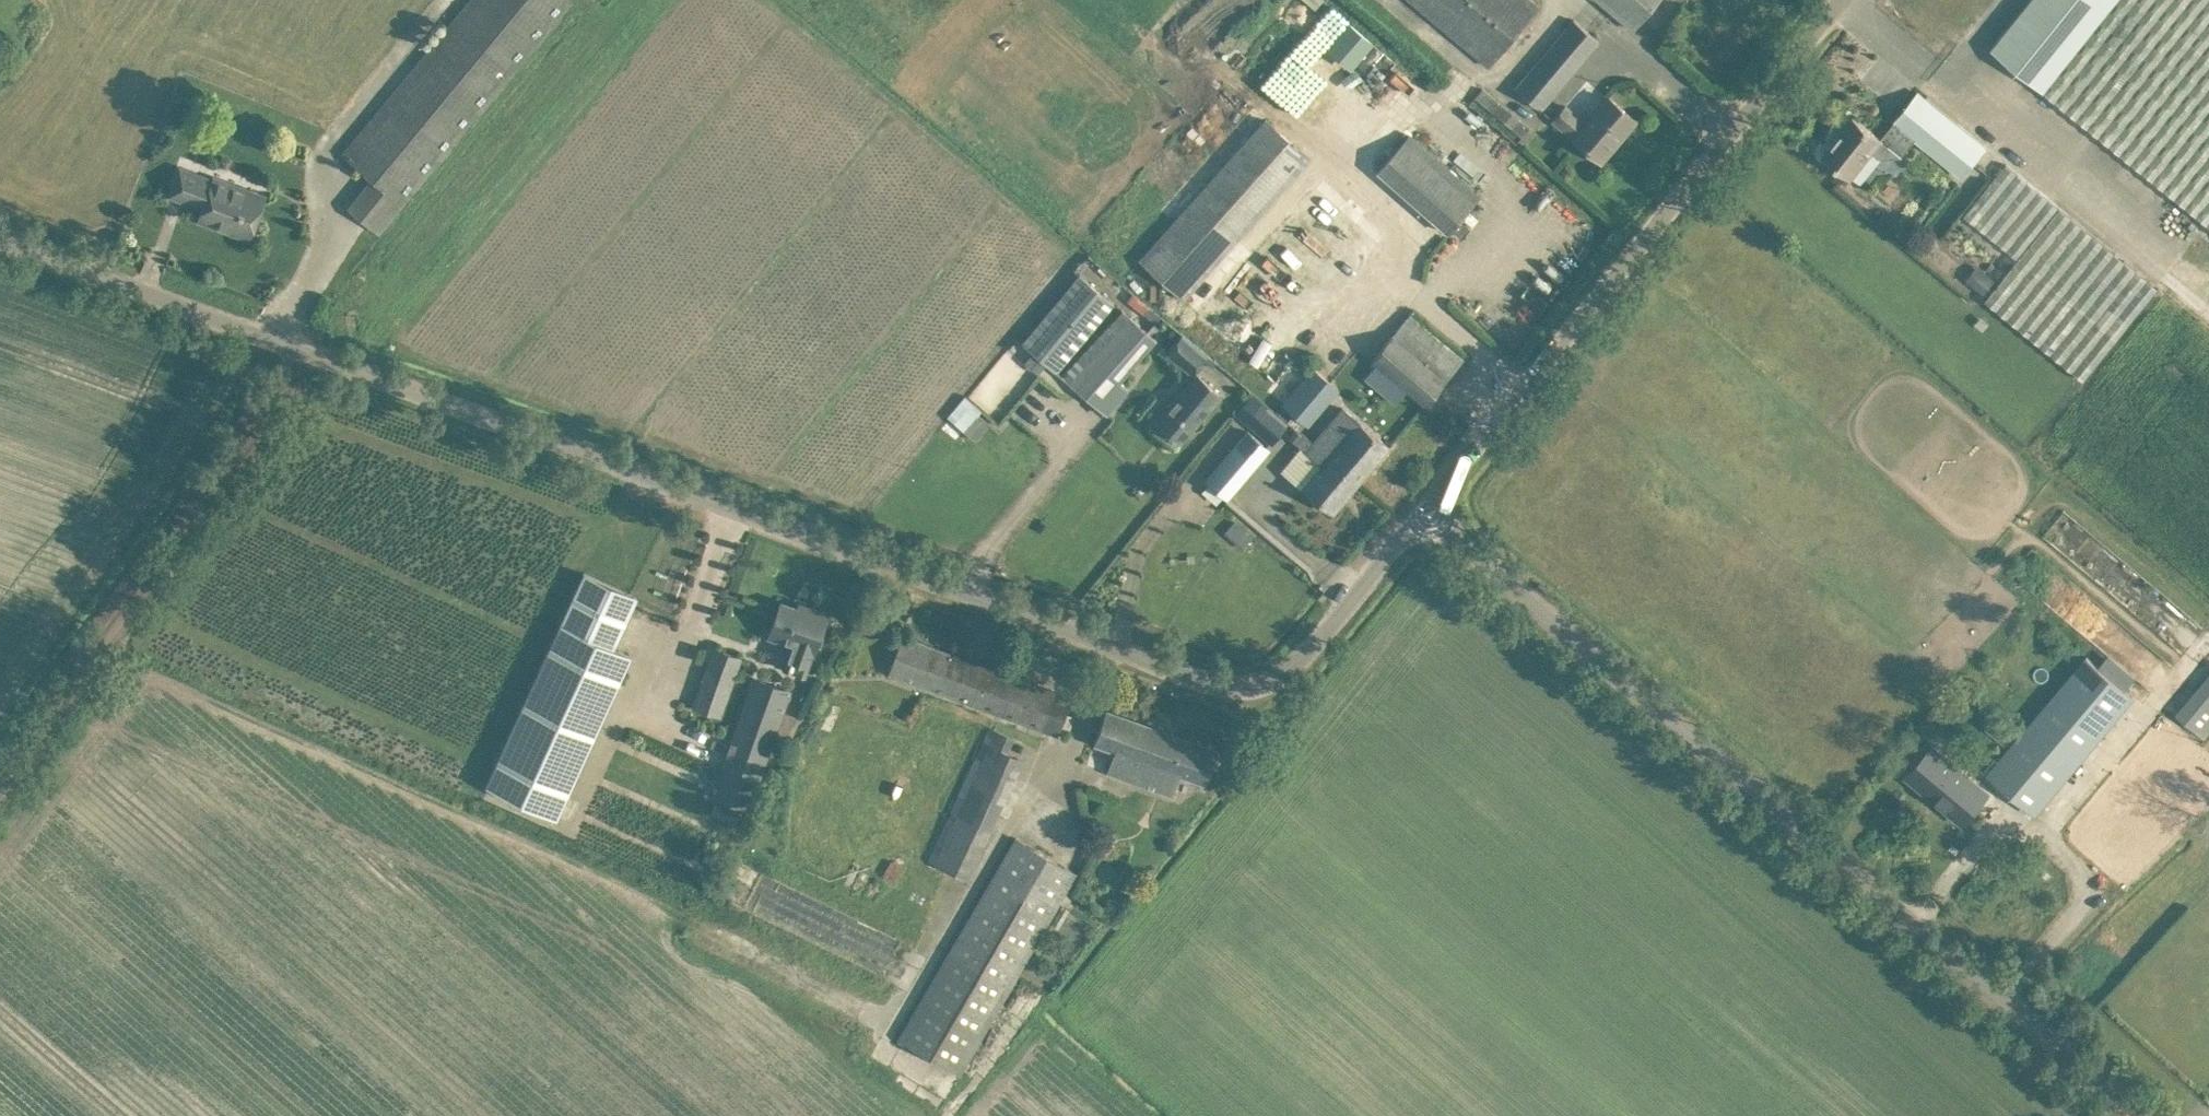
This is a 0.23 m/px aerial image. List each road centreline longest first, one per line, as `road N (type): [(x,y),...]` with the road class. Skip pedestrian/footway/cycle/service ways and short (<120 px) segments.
road 1 (unclassified): [(1441,507),(1315,661),(1287,680),(1247,684),(0,221)]
road 2 (unclassified): [(2159,1115),(1441,507)]
road 3 (unclassified): [(1441,507),(1851,0)]
road 4 (track): [(301,333),(0,775)]

